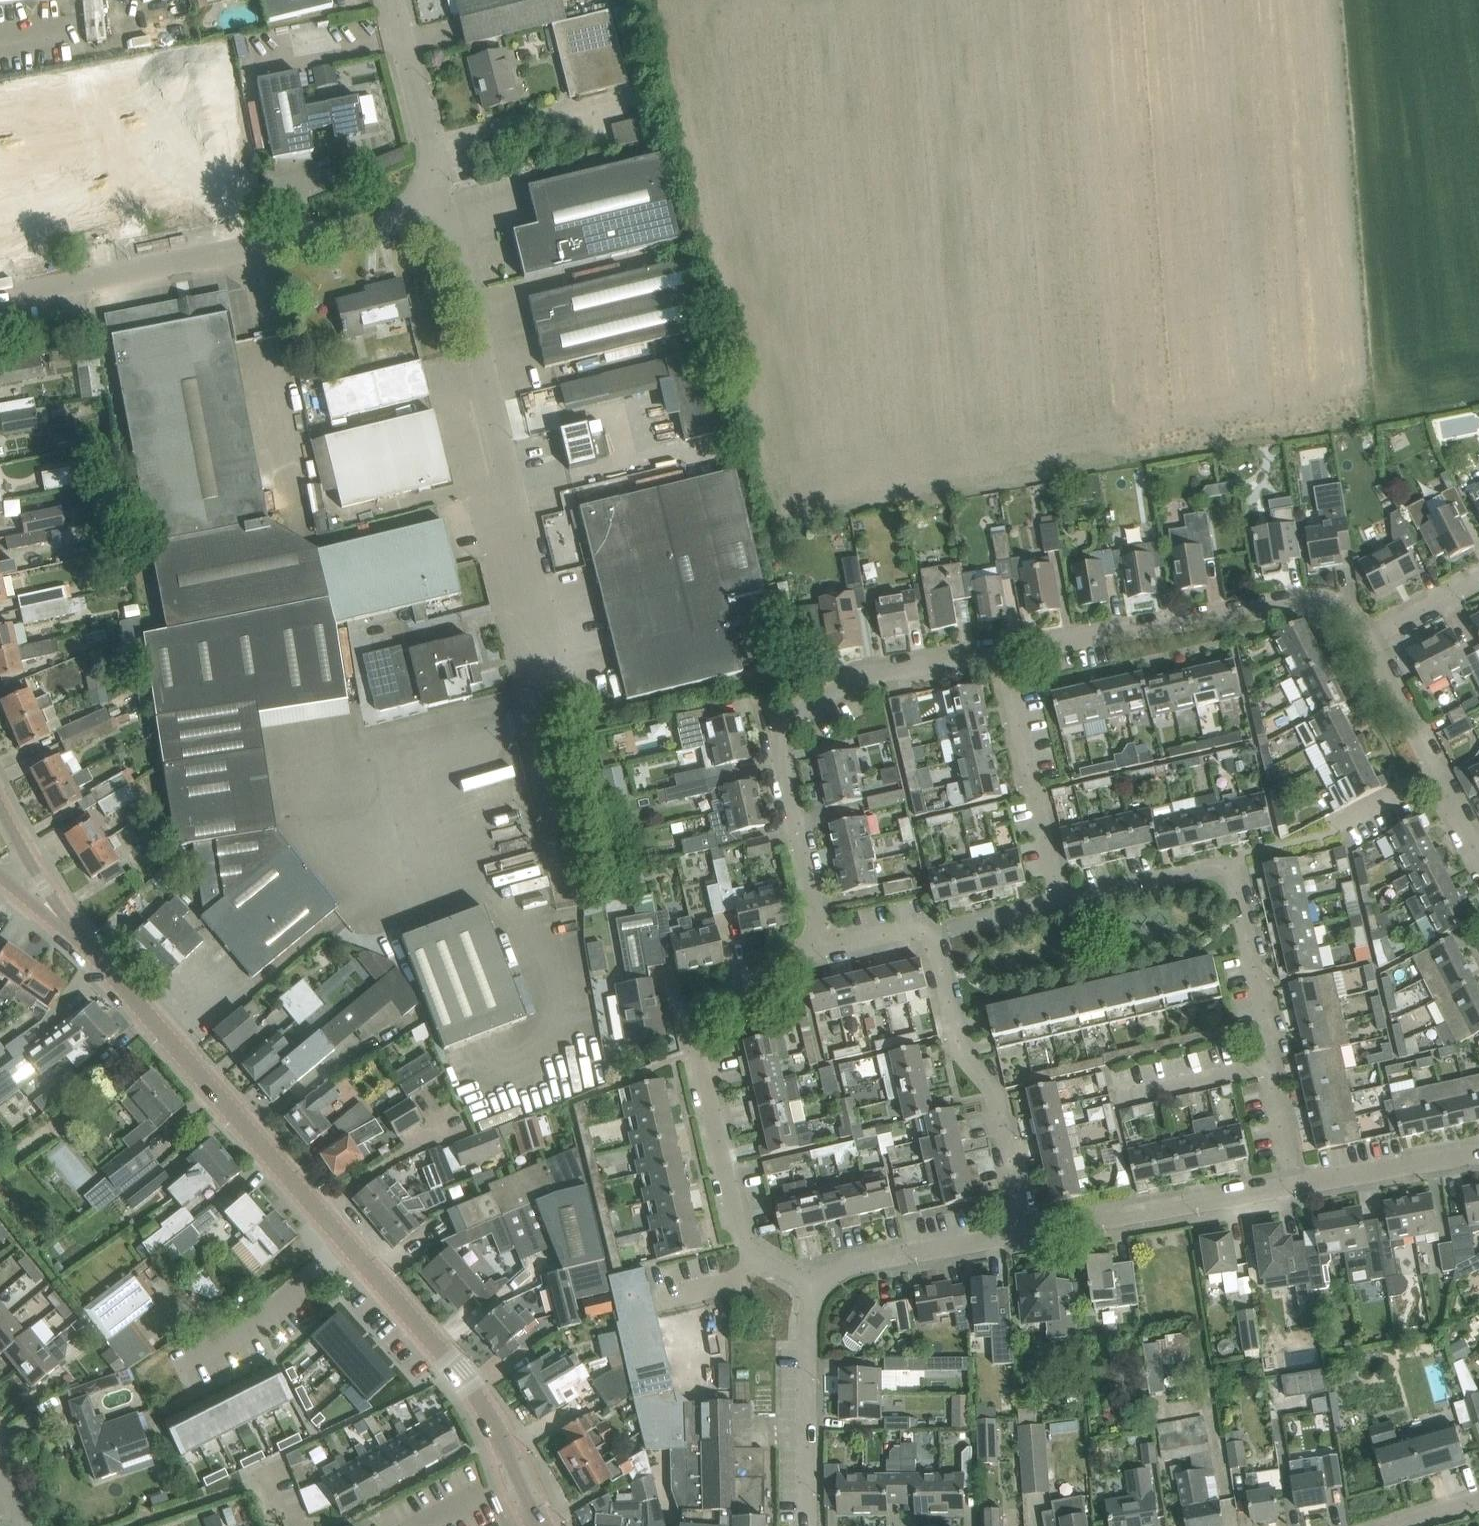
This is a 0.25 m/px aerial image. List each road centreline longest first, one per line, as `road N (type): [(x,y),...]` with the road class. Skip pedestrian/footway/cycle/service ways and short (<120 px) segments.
road 1 (residential): [(1294,1186),(1265,1056),(1267,1026),(1226,868),(1063,896)]
road 2 (unclassified): [(556,671),(443,210)]
road 3 (residential): [(817,1288),(744,1244),(694,1037),(706,1006),(789,957),(823,947)]
road 4 (residential): [(823,947),(779,752),(782,731),(796,713),(851,679),(1001,652)]
road 5 (unclassified): [(0,296),(443,210)]
road 6 (residential): [(344,1241),(87,948)]
road 7 (residential): [(1001,652),(1307,602),(1350,616),(1366,639)]
road 8 (residential): [(540,1525),(478,1400),(344,1241)]
road 9 (residential): [(1026,1234),(996,1097),(961,1051),(931,942)]
road 10 (residential): [(1026,1234),(1294,1186)]
road 11 (residential): [(1063,896),(1001,652)]
road 12 (residential): [(809,1525),(807,1323),(817,1288)]
road 13 (residential): [(1472,846),(1366,639)]
road 14 (residential): [(817,1288),(858,1260),(1026,1234)]
road 15 (unclassified): [(443,210),(392,0)]
road 16 (residential): [(344,1241),(257,1322),(178,1363)]
road 17 (residential): [(1294,1186),(1478,1156)]
road 18 (residential): [(87,948),(0,808)]
road 19 (residential): [(931,942),(944,929),(1053,905),(1063,896)]
road 20 (residential): [(1366,639),(1478,581)]

